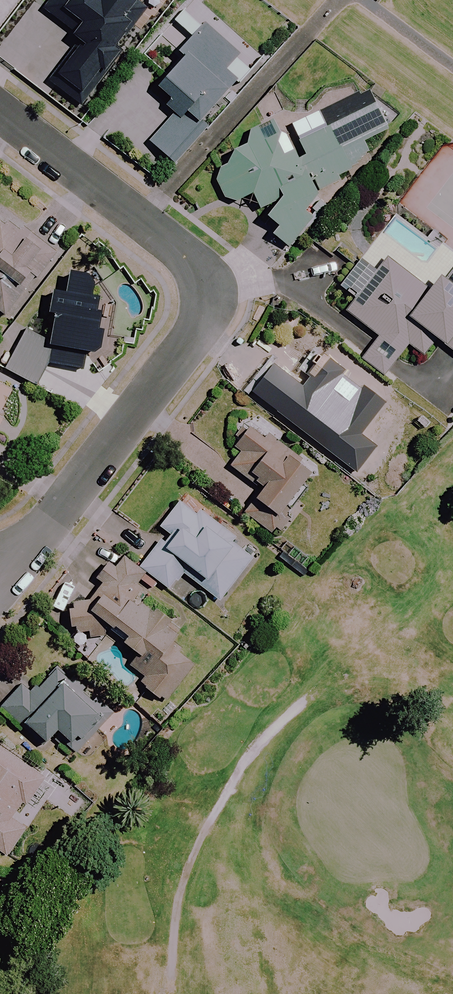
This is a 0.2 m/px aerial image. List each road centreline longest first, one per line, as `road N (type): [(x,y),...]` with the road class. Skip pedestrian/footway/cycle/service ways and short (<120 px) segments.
road 1 (residential): [(0,109),(185,248),(211,281),(207,313),(68,495),(0,564)]

